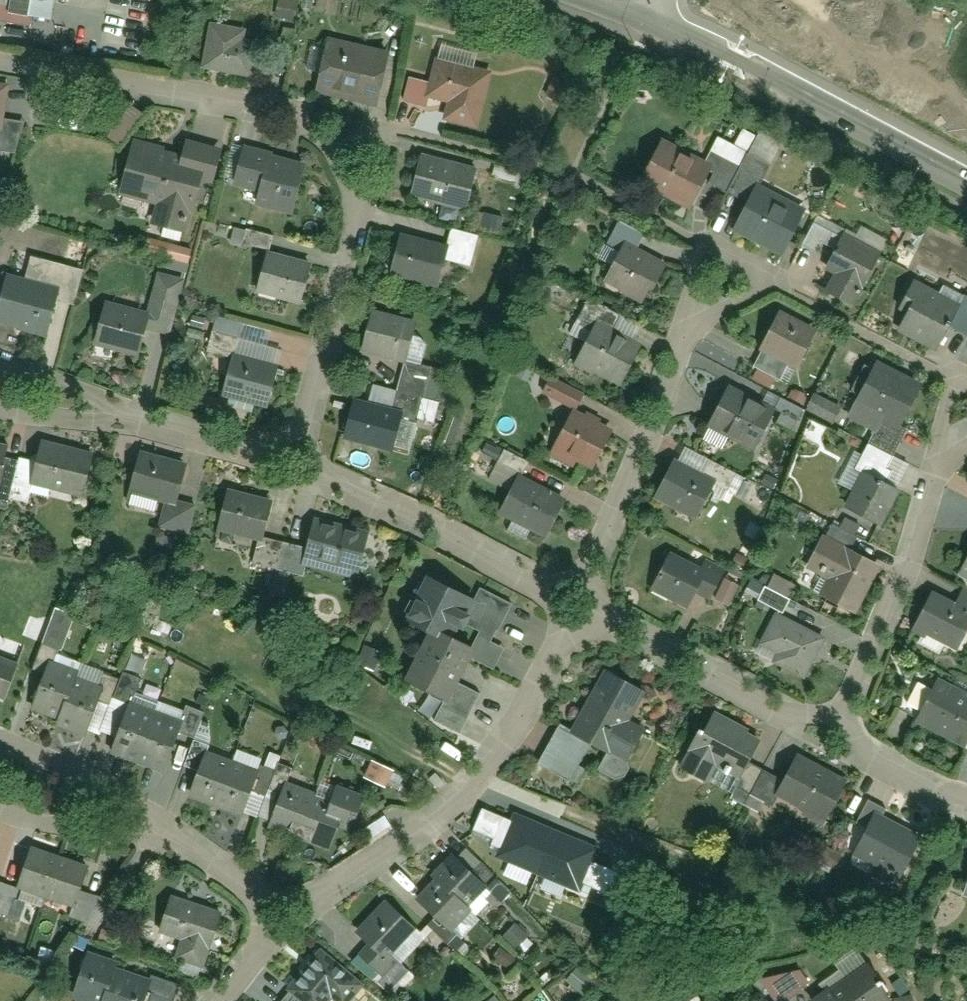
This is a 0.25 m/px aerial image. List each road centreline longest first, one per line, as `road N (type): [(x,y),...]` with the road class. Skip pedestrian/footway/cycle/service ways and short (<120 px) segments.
road 1 (residential): [(0,64),(284,113),(332,143),(357,179),(365,225),(300,466)]
road 2 (residential): [(291,931),(438,823),(500,757),(580,598)]
road 3 (tertiary): [(652,18),(966,184)]
road 4 (residential): [(580,598),(300,466)]
road 5 (residential): [(835,737),(580,598)]
road 6 (residential): [(835,737),(883,631),(941,467)]
road 7 (residential): [(580,598),(685,328)]
road 8 (residential): [(178,838),(84,773),(0,738)]
road 9 (residential): [(300,466),(135,414)]
road 10 (residential): [(12,818),(178,838)]
road 11 (residential): [(685,328),(712,251),(773,283)]
road 12 (residential): [(291,931),(178,838)]
road 13 (residential): [(966,799),(835,737)]
road 14 (residential): [(135,414),(0,363)]
road 15 (residential): [(0,412),(103,421),(135,414)]

